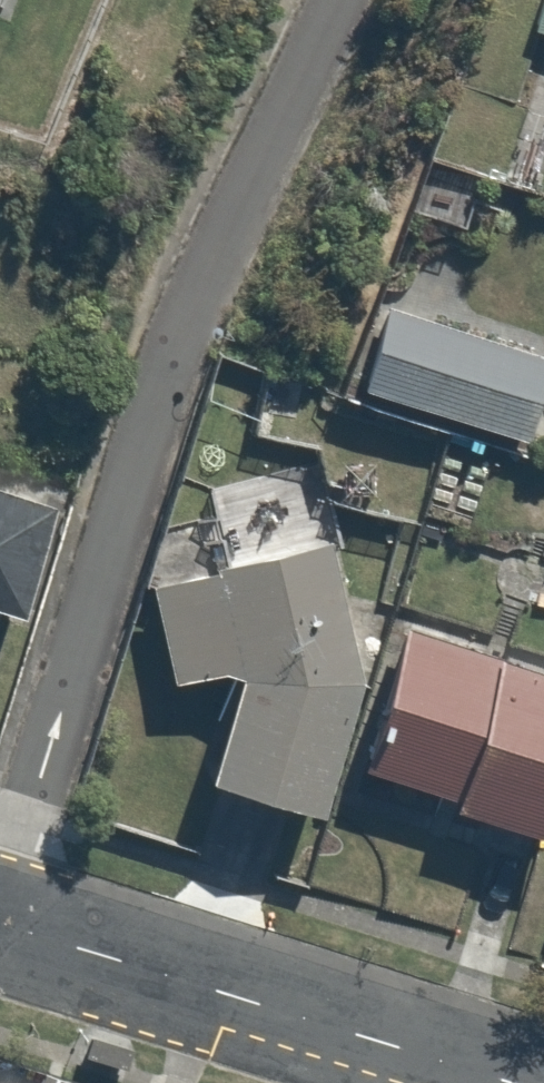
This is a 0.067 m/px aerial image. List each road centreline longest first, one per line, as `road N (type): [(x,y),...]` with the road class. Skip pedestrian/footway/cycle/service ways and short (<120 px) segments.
road 1 (residential): [(0,892),(179,338),(343,0)]
road 2 (residential): [(466,1082),(0,925)]

